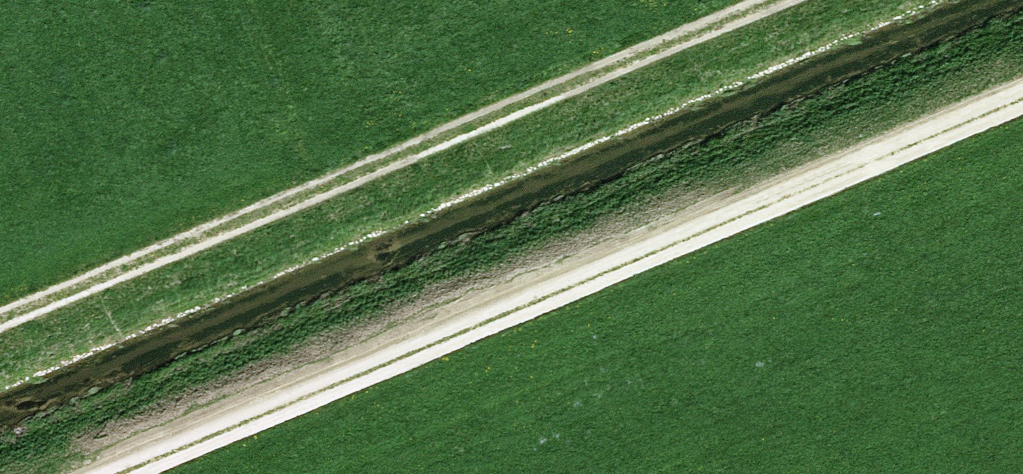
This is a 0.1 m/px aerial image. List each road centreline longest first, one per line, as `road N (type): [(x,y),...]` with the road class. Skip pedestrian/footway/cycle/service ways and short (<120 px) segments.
road 1 (track): [(1022,102),(125,473)]
road 2 (track): [(0,318),(761,0)]

